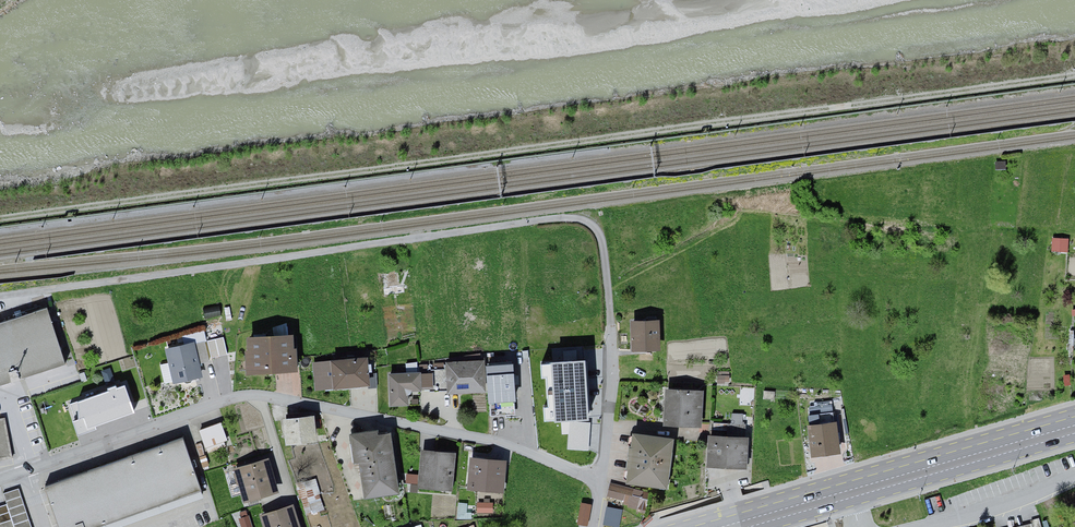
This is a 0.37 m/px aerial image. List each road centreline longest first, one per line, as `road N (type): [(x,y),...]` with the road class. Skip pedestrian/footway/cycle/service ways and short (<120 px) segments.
road 1 (track): [(0,219),(1074,76)]
road 2 (unclassified): [(609,287),(598,228),(578,221),(0,296)]
road 3 (residential): [(27,476),(239,398),(265,399),(512,447),(603,485)]
road 4 (primary): [(848,495),(1074,429)]
road 5 (residential): [(603,485),(615,371),(609,287)]
road 6 (residential): [(923,526),(994,512),(1074,481)]

